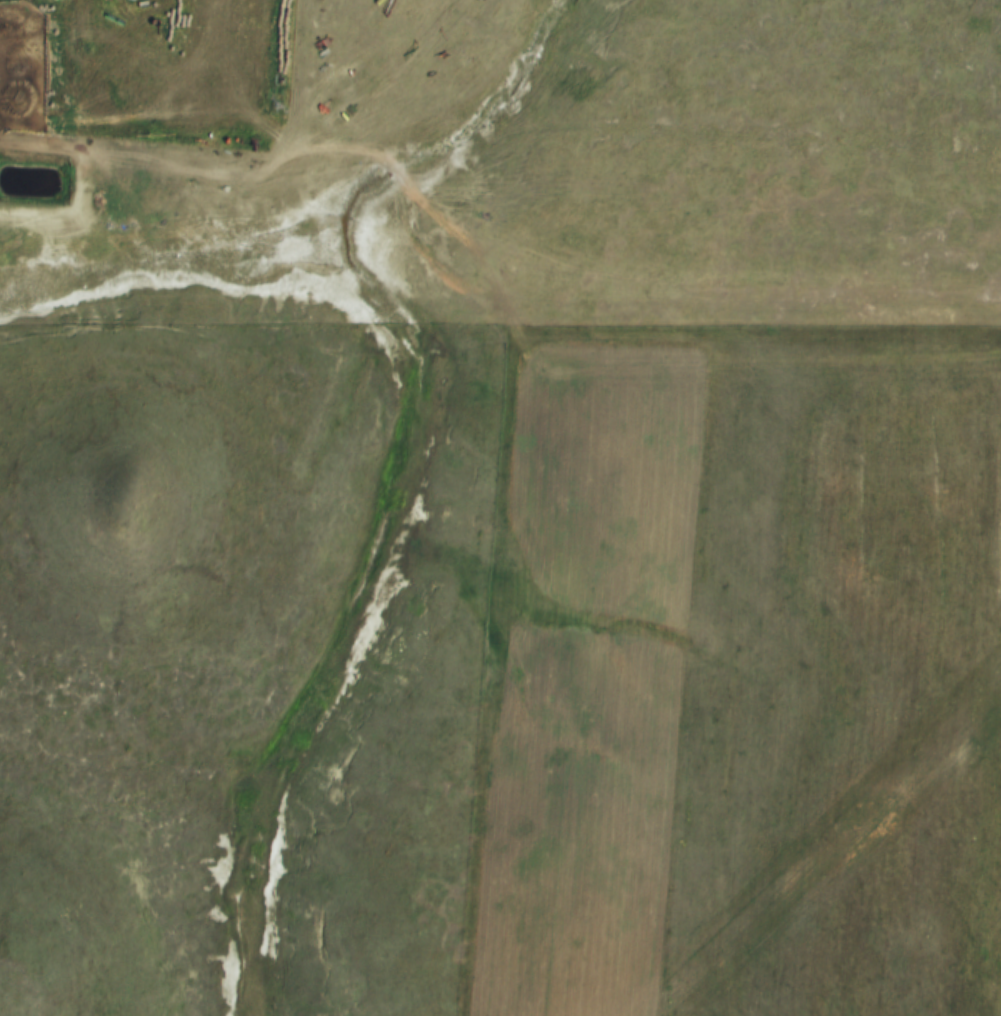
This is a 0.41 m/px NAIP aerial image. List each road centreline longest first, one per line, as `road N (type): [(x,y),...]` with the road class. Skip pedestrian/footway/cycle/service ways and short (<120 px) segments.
road 1 (track): [(0,144),(258,170),(322,147),(370,148),(398,178),(414,251),(445,280),(485,300),(595,307),(1000,300)]

